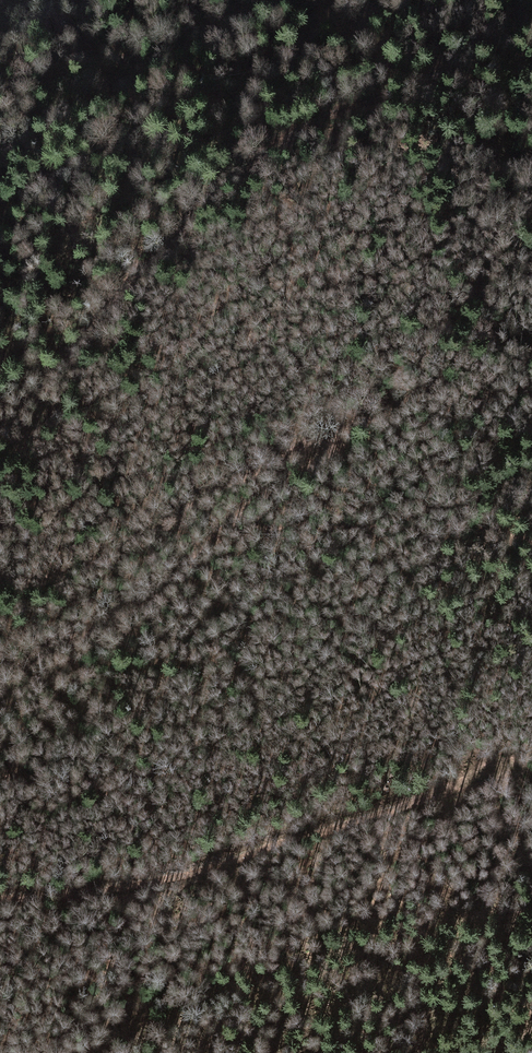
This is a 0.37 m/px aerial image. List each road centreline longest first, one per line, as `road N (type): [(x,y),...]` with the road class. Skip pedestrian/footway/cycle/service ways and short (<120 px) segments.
road 1 (track): [(0,415),(47,382),(163,255),(301,148),(366,115),(426,99),(497,101),(531,111)]
road 2 (track): [(0,582),(198,506),(218,504),(240,524),(229,544),(0,644)]
road 3 (track): [(0,892),(267,853),(495,776)]

